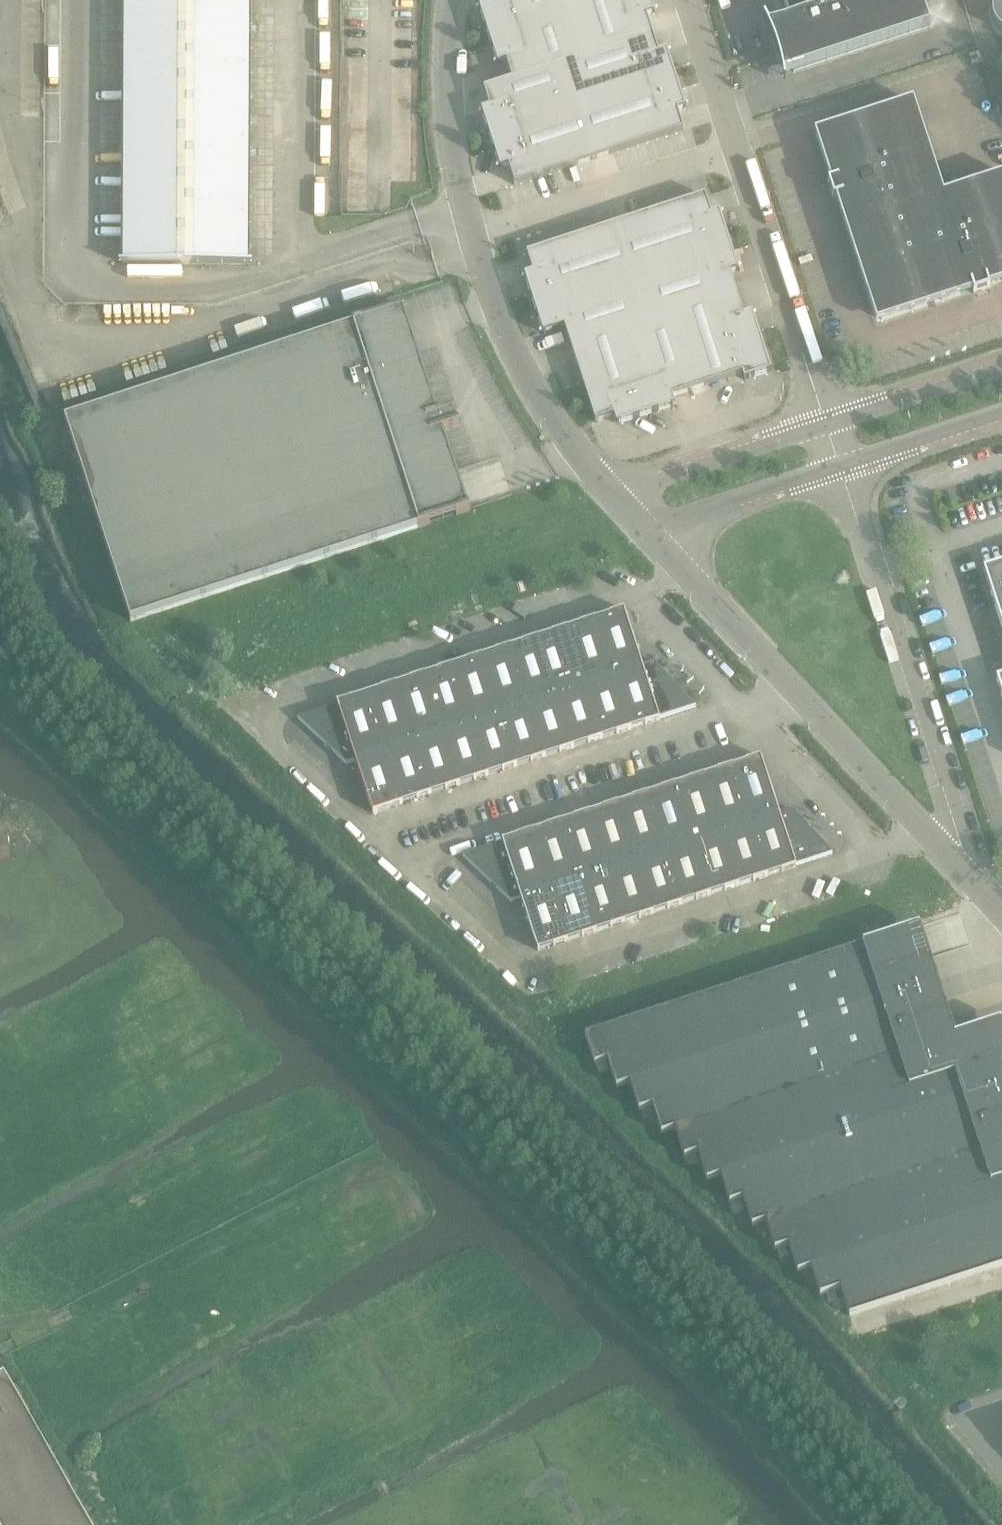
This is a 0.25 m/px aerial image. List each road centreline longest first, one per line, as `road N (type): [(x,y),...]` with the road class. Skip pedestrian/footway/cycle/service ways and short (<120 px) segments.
road 1 (unclassified): [(610,495),(559,435),(517,366),(467,237),(447,143),(449,0)]
road 2 (unclassified): [(949,866),(642,534)]
road 3 (unclassified): [(684,0),(827,427)]
road 4 (unclassified): [(840,466),(962,838),(949,866)]
road 5 (unclassified): [(827,427),(610,495)]
road 6 (unclassified): [(642,534),(840,466)]
road 7 (unclassified): [(1001,371),(827,427)]
road 8 (unclassified): [(840,466),(1001,413)]

